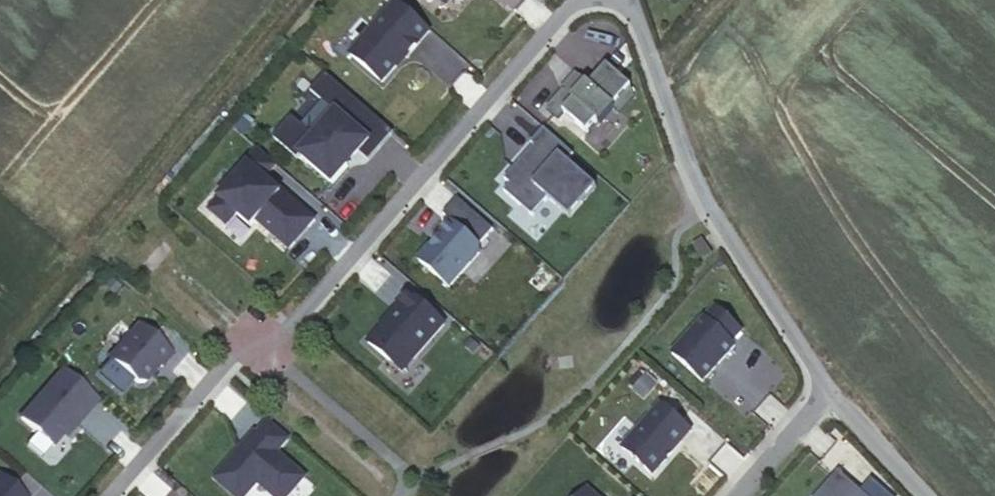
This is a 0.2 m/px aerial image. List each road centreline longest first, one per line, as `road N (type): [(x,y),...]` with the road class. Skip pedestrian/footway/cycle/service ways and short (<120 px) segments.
road 1 (residential): [(829,388),(700,214),(620,22),(589,12),(297,326),(240,352),(114,495)]
road 2 (residential): [(829,388),(922,495)]
road 3 (residential): [(737,495),(829,388)]

